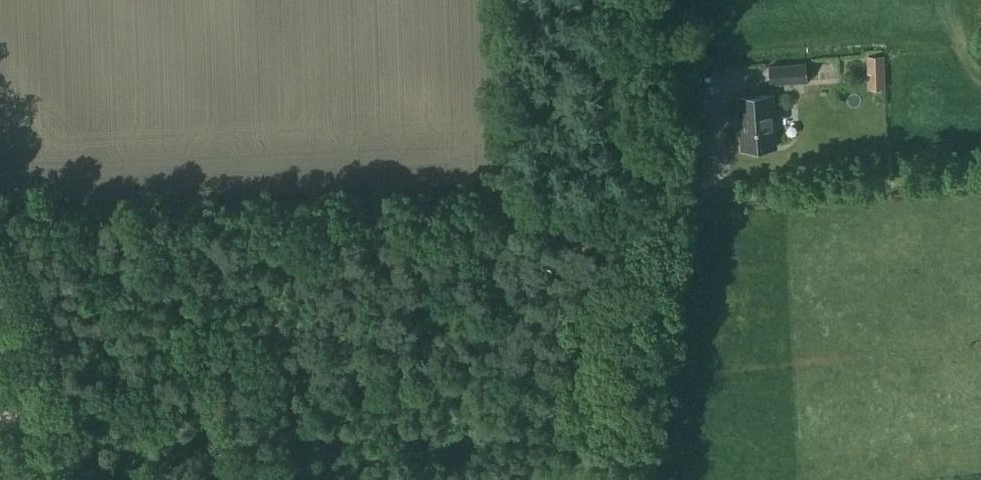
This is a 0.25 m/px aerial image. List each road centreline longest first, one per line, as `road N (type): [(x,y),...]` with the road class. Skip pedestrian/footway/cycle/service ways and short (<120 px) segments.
road 1 (unclassified): [(616,479),(641,290),(629,0)]
road 2 (tertiary): [(81,479),(0,282)]

